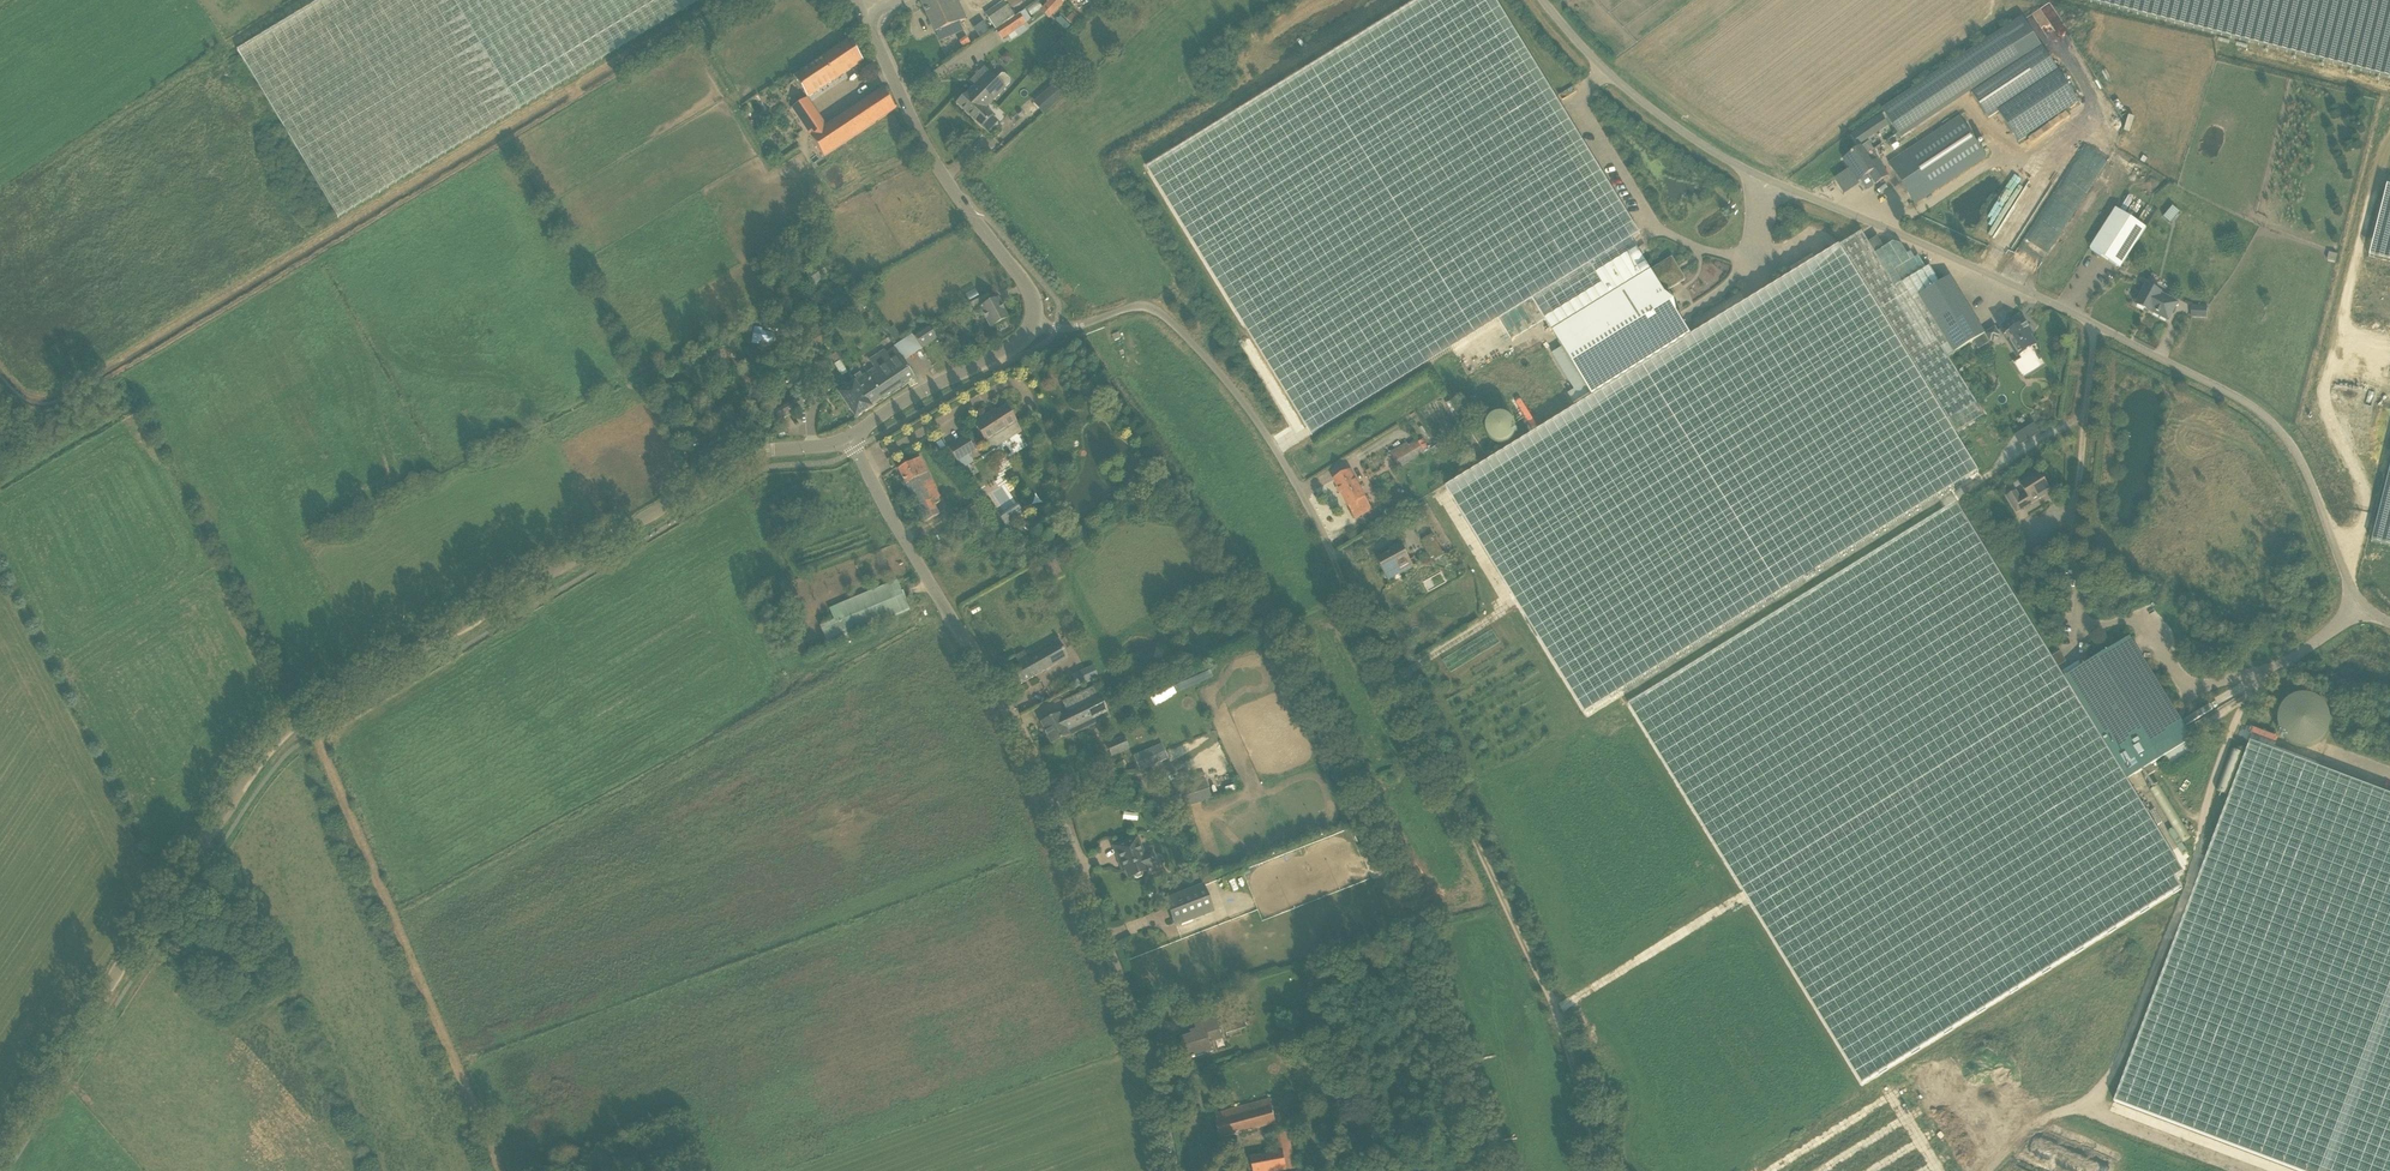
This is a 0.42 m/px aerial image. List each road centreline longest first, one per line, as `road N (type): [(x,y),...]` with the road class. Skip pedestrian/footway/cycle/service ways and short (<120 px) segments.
road 1 (unclassified): [(0,1152),(259,757),(295,722),(754,453),(857,439)]
road 2 (unclassified): [(1173,1170),(1138,1035),(1021,742),(857,449)]
road 3 (track): [(1602,1170),(1548,985),(1327,540)]
road 4 (unclassified): [(2096,324),(1710,150),(1601,68),(1541,0)]
road 5 (unclassified): [(1327,540),(1207,354),(1156,307),(1067,327),(1032,326)]
road 6 (unclassified): [(970,215),(908,113),(864,15)]
road 7 (unclassified): [(1032,326),(1015,344),(898,403),(857,439)]
road 8 (unclassified): [(970,215),(1030,290),(1032,326)]

